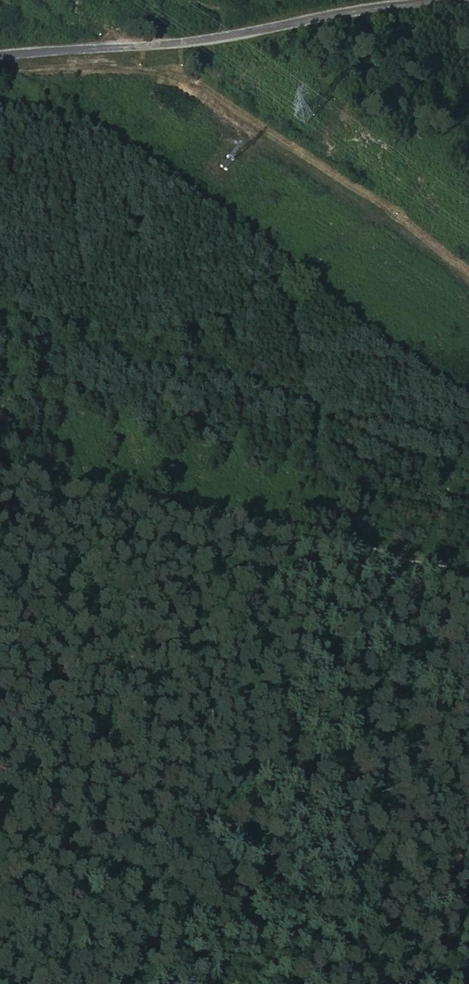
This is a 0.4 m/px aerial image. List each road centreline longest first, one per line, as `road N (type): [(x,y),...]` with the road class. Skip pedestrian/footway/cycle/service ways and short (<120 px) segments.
road 1 (unclassified): [(0,59),(466,0)]

